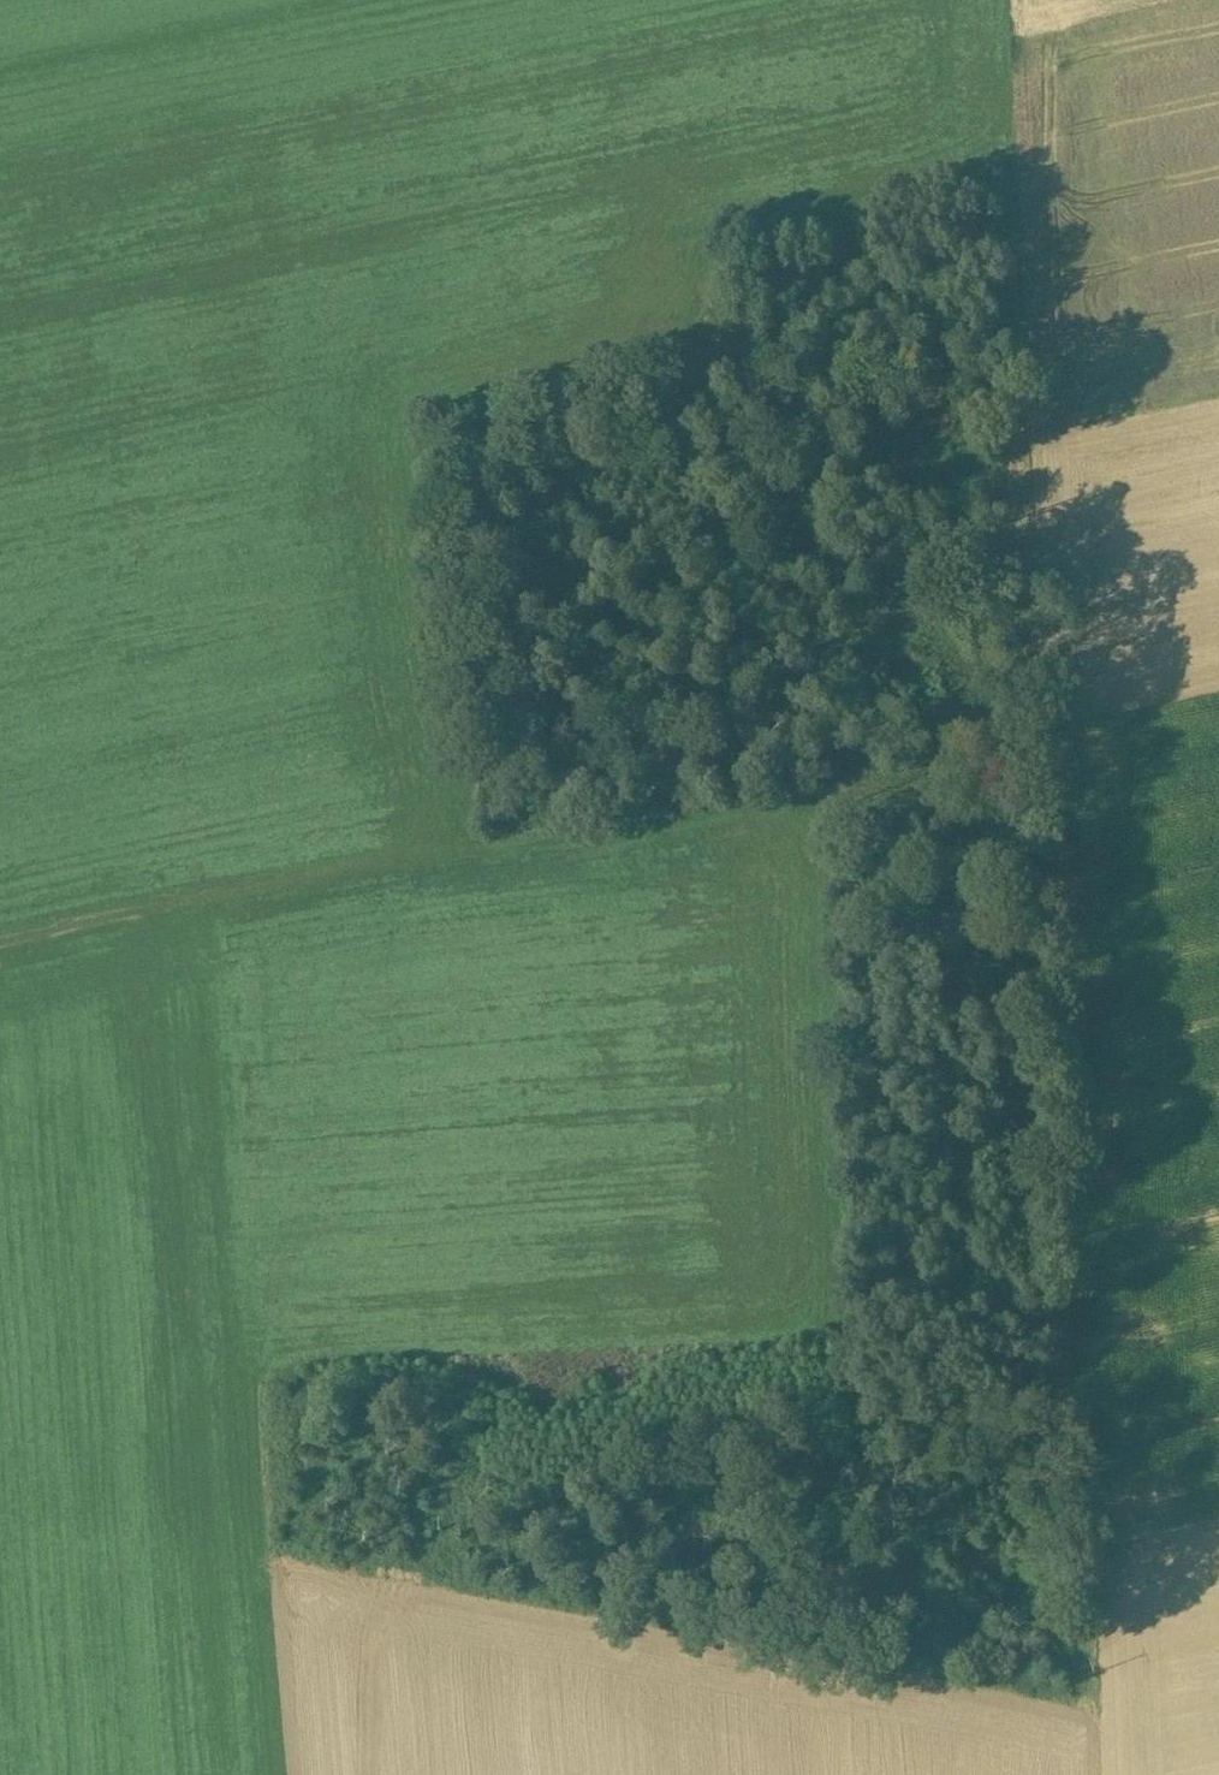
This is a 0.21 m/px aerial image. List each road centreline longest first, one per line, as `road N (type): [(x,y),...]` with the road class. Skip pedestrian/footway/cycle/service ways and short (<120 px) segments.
road 1 (track): [(0,943),(468,852)]

